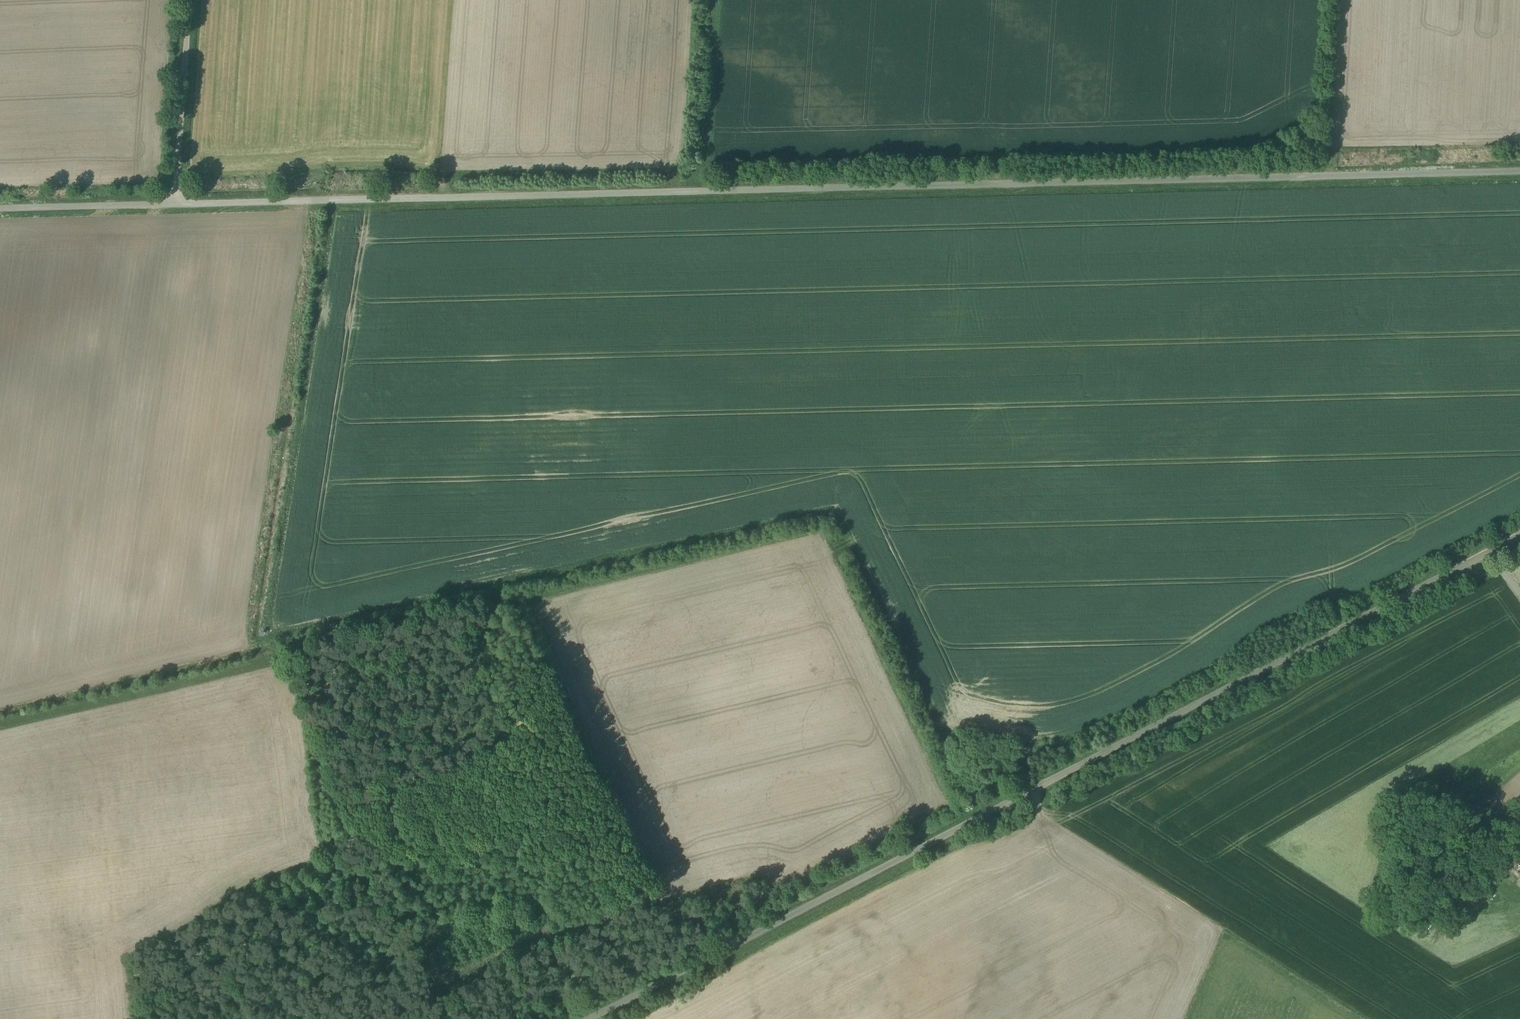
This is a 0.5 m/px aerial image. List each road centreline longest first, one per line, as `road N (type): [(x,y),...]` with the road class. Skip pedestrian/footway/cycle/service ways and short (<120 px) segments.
road 1 (unclassified): [(181,197),(1519,168)]
road 2 (unclassified): [(1519,533),(579,1018)]
road 3 (unclassified): [(194,0),(181,197)]
road 4 (unclassified): [(181,197),(0,202)]

